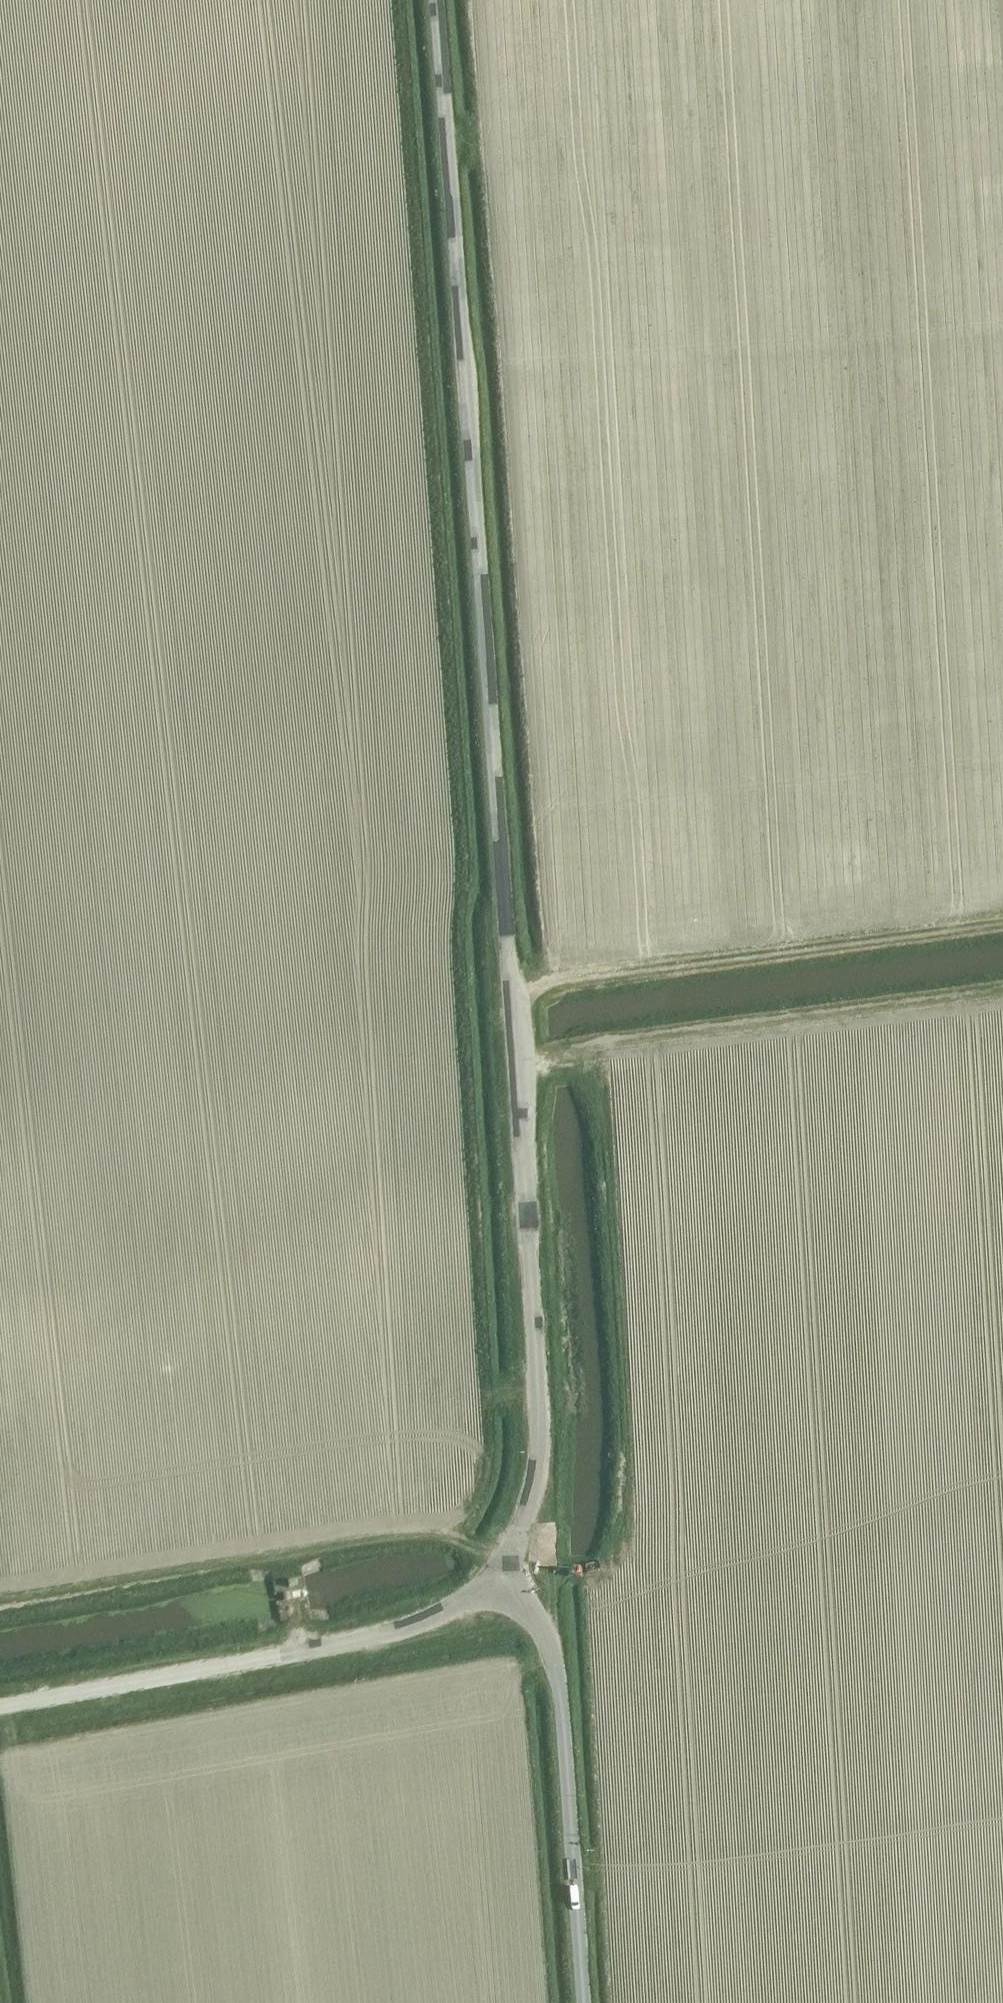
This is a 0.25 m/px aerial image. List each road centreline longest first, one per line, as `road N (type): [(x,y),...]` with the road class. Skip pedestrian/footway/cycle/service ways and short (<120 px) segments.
road 1 (unclassified): [(499,1578),(539,1459),(535,1355),(435,0)]
road 2 (unclassified): [(0,1706),(359,1641),(418,1623),(499,1578)]
road 3 (unclassified): [(583,2002),(560,1690),(541,1631),(499,1578)]

